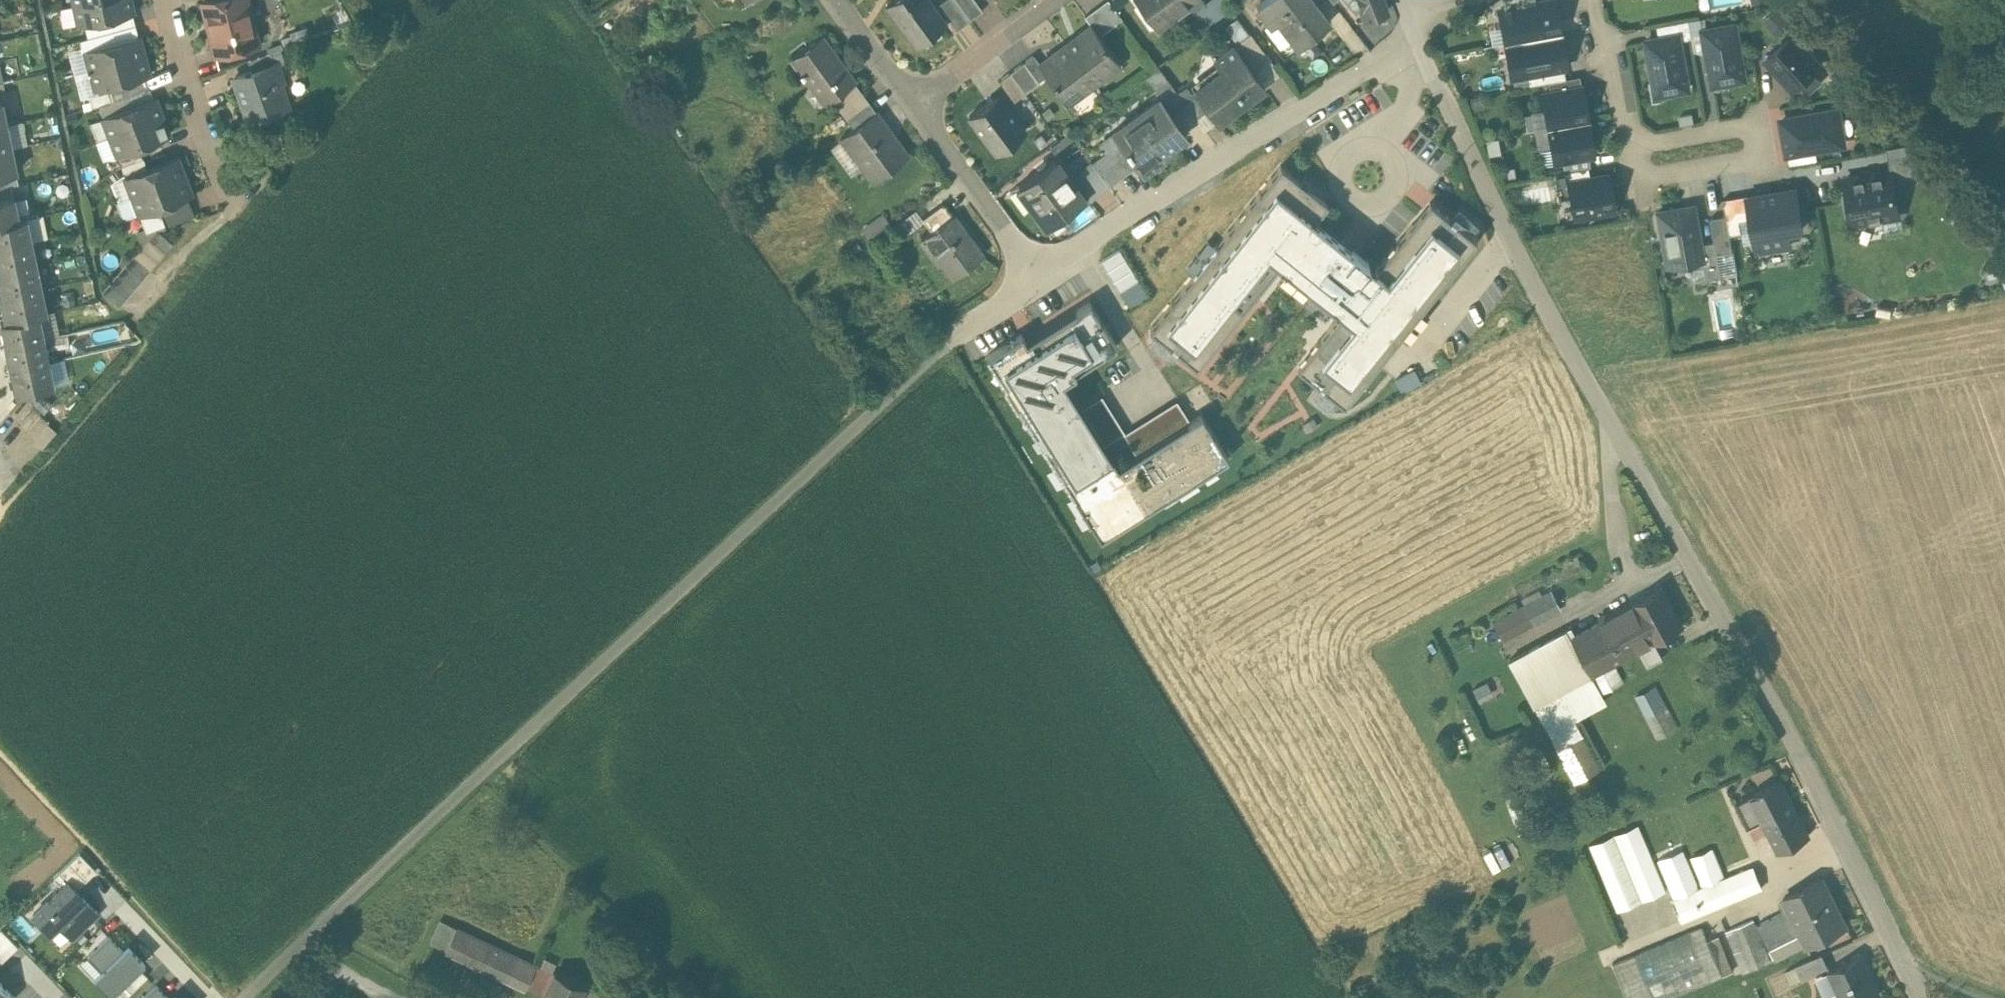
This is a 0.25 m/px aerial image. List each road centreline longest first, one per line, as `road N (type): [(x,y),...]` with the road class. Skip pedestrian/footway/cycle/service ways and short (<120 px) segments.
road 1 (residential): [(1415,36),(1532,283),(1795,741),(1915,997)]
road 2 (residential): [(242,997),(988,303),(1034,270)]
road 3 (residential): [(1034,270),(1415,36)]
road 4 (residential): [(1626,145),(1739,125),(1755,130),(1759,152),(1747,163),(1652,182),(1632,177)]
road 5 (residential): [(912,98),(1034,270)]
road 6 (residential): [(226,195),(167,0)]
road 7 (residential): [(1054,0),(912,98)]
road 8 (residential): [(1587,0),(1612,66),(1626,145)]
road 9 (residential): [(839,0),(912,98)]

